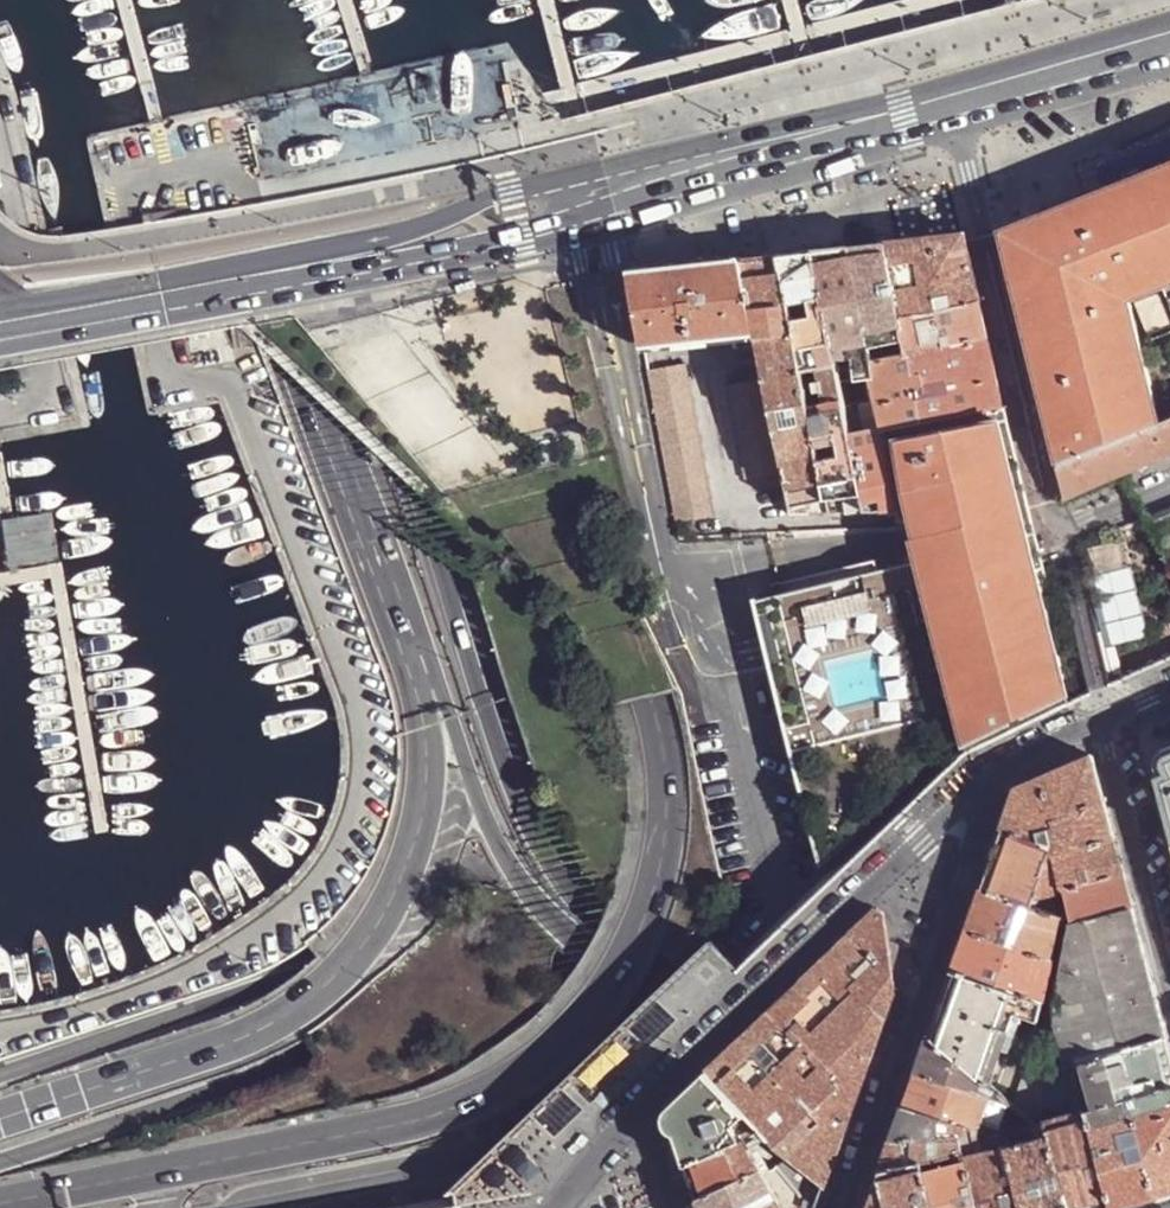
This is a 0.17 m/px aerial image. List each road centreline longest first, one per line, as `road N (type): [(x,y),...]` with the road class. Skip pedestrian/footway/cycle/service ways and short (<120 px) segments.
road 1 (trunk): [(0,1203),(399,1126),(492,1092),(550,1053),(591,1010),(643,926),(670,822),(650,698),(562,560),(407,399),(356,320)]
road 2 (trunk): [(382,564),(496,842),(527,893),(584,952),(676,1008),(1013,1108)]
road 3 (trunk): [(256,1207),(721,1119),(1013,1108)]
road 4 (trunk): [(681,981),(599,924),(532,835),(503,769),(420,493),(356,320)]
road 5 (trunk): [(382,564),(427,736),(423,804),(404,876),(351,960),(303,1004),(251,1034),(112,1081)]
road 6 (trunk): [(589,954),(426,997),(217,1092),(0,1163)]
road 7 (residential): [(1001,770),(648,1100),(555,1207)]
road 8 (trunk): [(589,954),(513,945),(361,960),(0,1076)]
road 9 (trunk): [(157,0),(228,143),(382,564)]
road 10 (residential): [(957,103),(1058,529),(1169,483)]
road 11 (trunk): [(1169,1148),(1013,1108),(811,1042),(681,981)]
road 12 (residential): [(1001,770),(848,1207)]
road 13 (secondary): [(581,203),(957,103)]
road 14 (secondary): [(581,203),(543,183),(510,189),(411,230),(238,277)]
road 15 (secondary): [(238,277),(359,271),(520,244),(555,234),(581,203)]
road 16 (trunk): [(356,320),(294,128),(232,0)]
road 17 (residential): [(1169,984),(1109,720)]
road 18 (secondary): [(957,103),(1169,42)]
road 19 (secondary): [(33,311),(238,277)]
road 20 (trunk): [(1013,1108),(1169,1148)]
road 21 (trunk): [(112,1081),(0,1130)]

